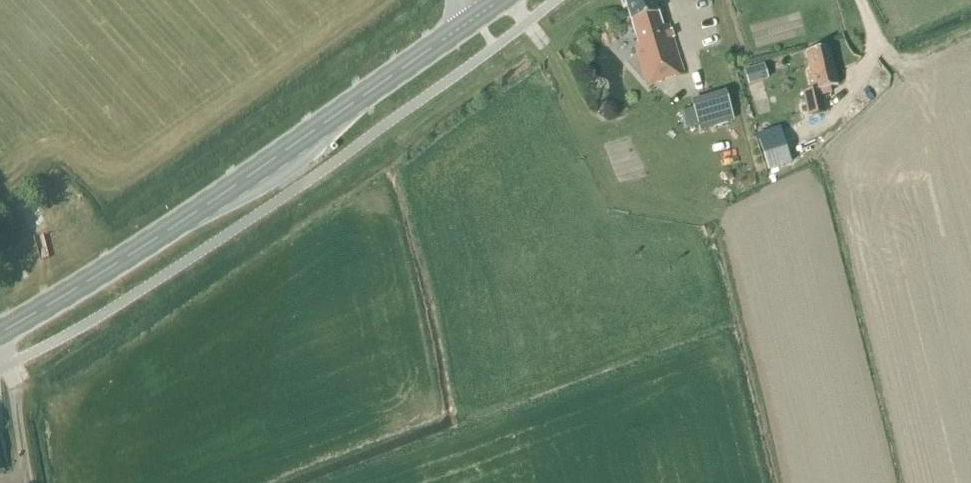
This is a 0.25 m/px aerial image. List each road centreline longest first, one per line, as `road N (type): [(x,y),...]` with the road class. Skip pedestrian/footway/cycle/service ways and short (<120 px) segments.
road 1 (primary): [(0,330),(104,269),(473,16)]
road 2 (track): [(28,482),(0,340)]

